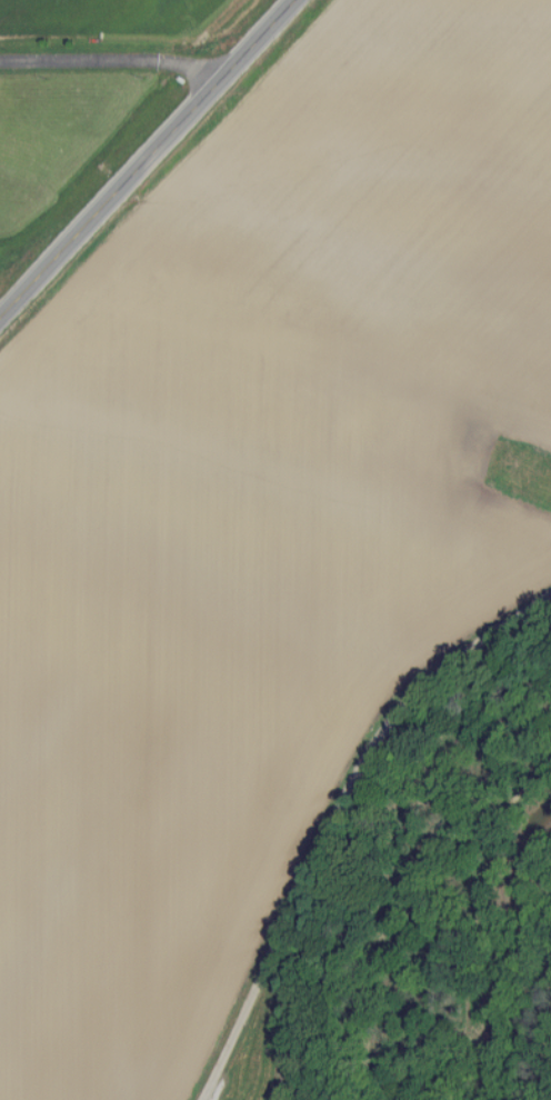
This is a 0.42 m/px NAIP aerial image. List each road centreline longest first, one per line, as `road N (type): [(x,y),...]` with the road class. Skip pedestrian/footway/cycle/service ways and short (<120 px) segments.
road 1 (residential): [(198,1099),(239,1019),(462,659),(550,588)]
road 2 (secondary): [(0,318),(292,0)]

